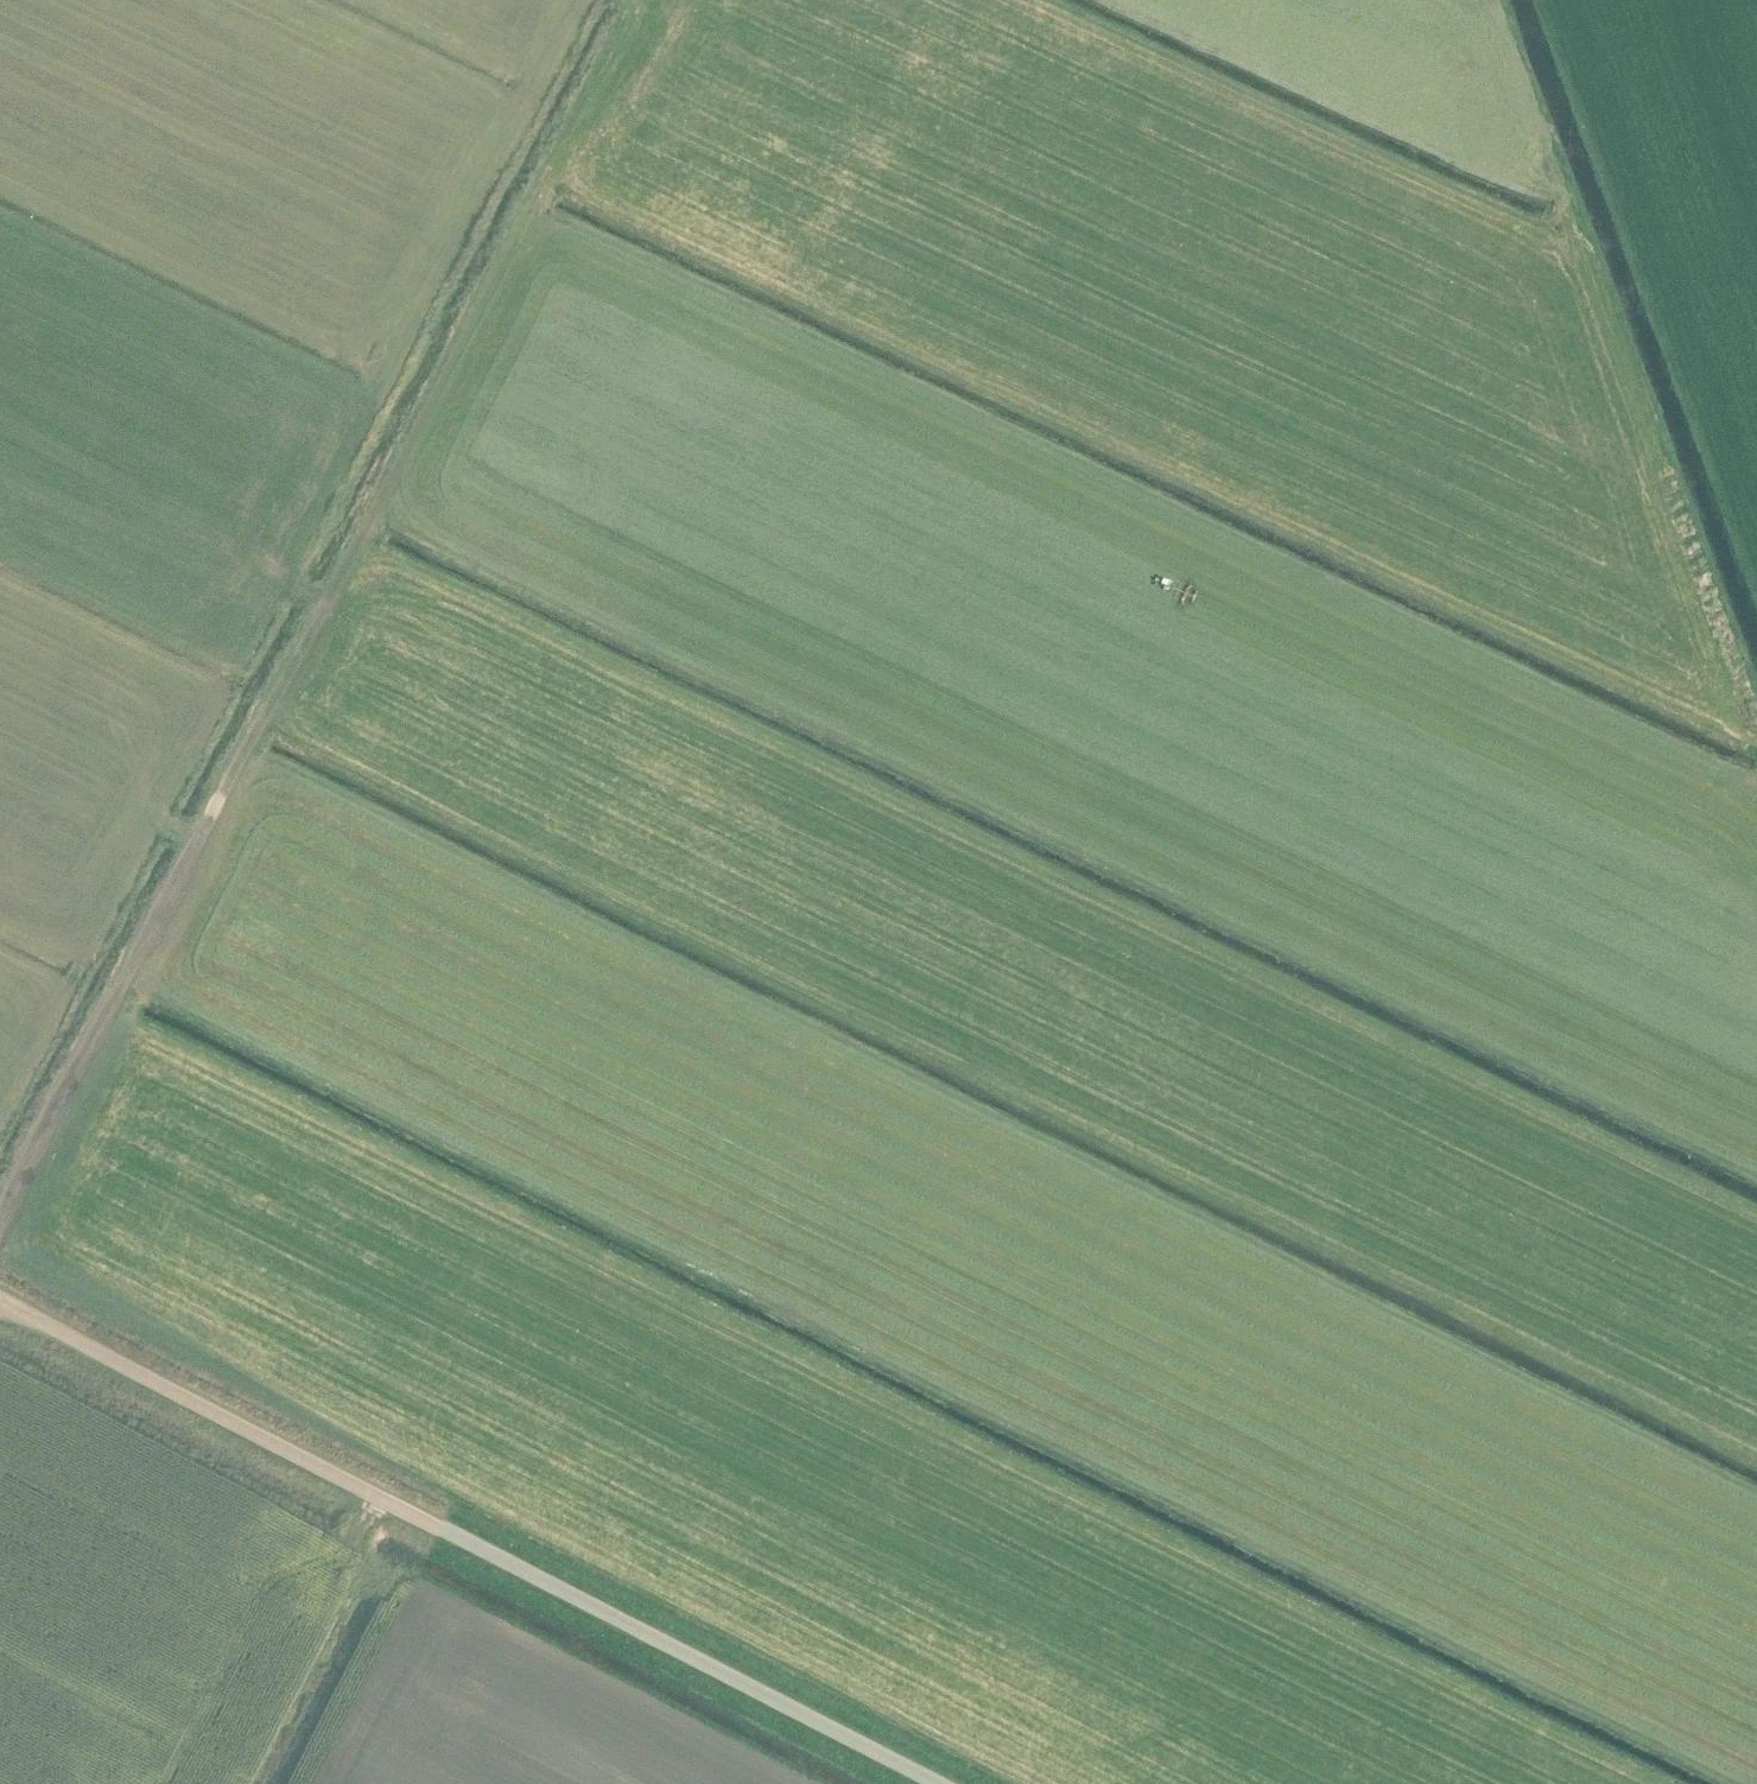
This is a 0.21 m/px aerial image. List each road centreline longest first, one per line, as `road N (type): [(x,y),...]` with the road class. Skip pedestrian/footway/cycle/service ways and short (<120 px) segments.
road 1 (unclassified): [(940,1783),(0,1303)]

